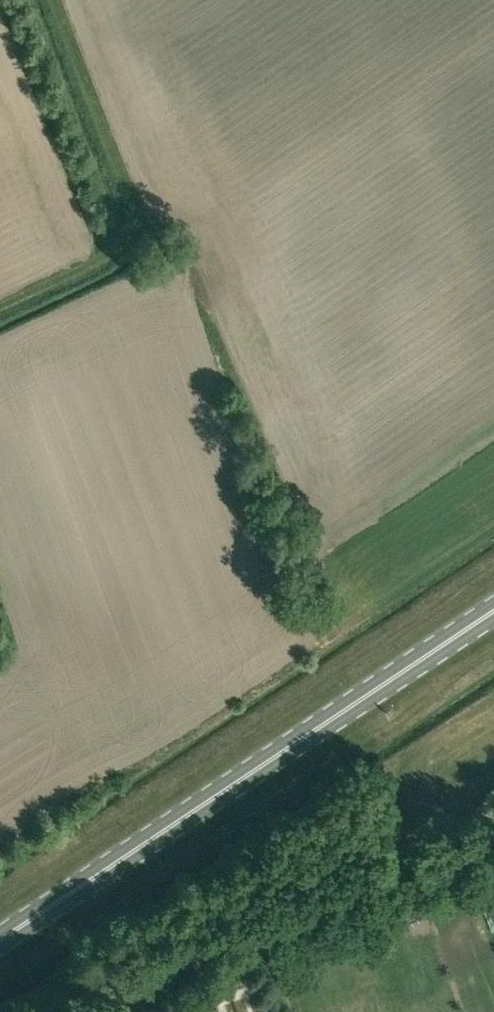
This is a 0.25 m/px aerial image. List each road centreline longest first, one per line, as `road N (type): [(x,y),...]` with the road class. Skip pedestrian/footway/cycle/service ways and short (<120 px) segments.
road 1 (primary): [(0,938),(490,613)]
road 2 (track): [(107,1011),(122,973),(493,832)]

